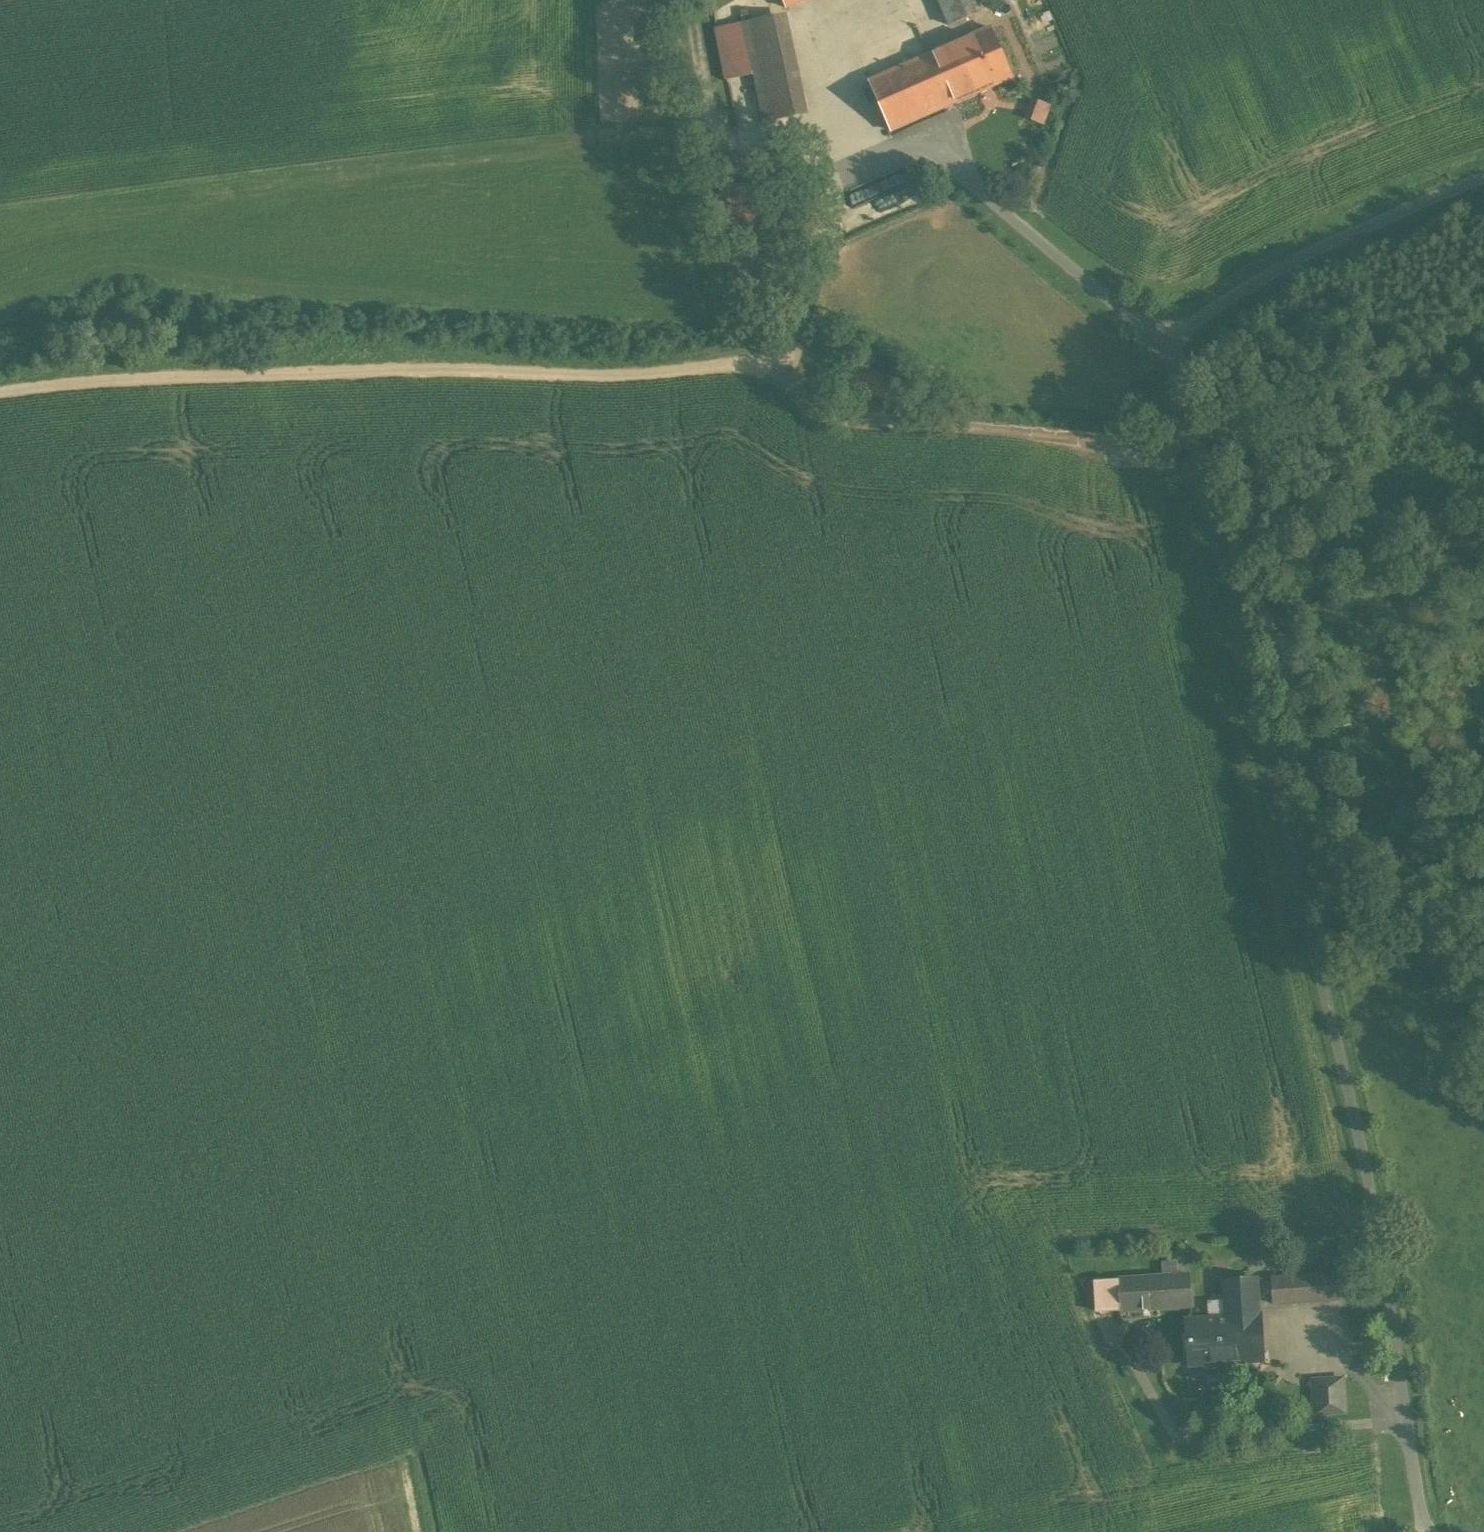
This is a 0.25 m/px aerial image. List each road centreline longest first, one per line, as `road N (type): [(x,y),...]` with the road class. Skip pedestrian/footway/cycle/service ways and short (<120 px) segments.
road 1 (residential): [(1483,175),(1259,273),(1185,322),(1171,351),(1345,1051),(1388,1267),(1416,1496)]

